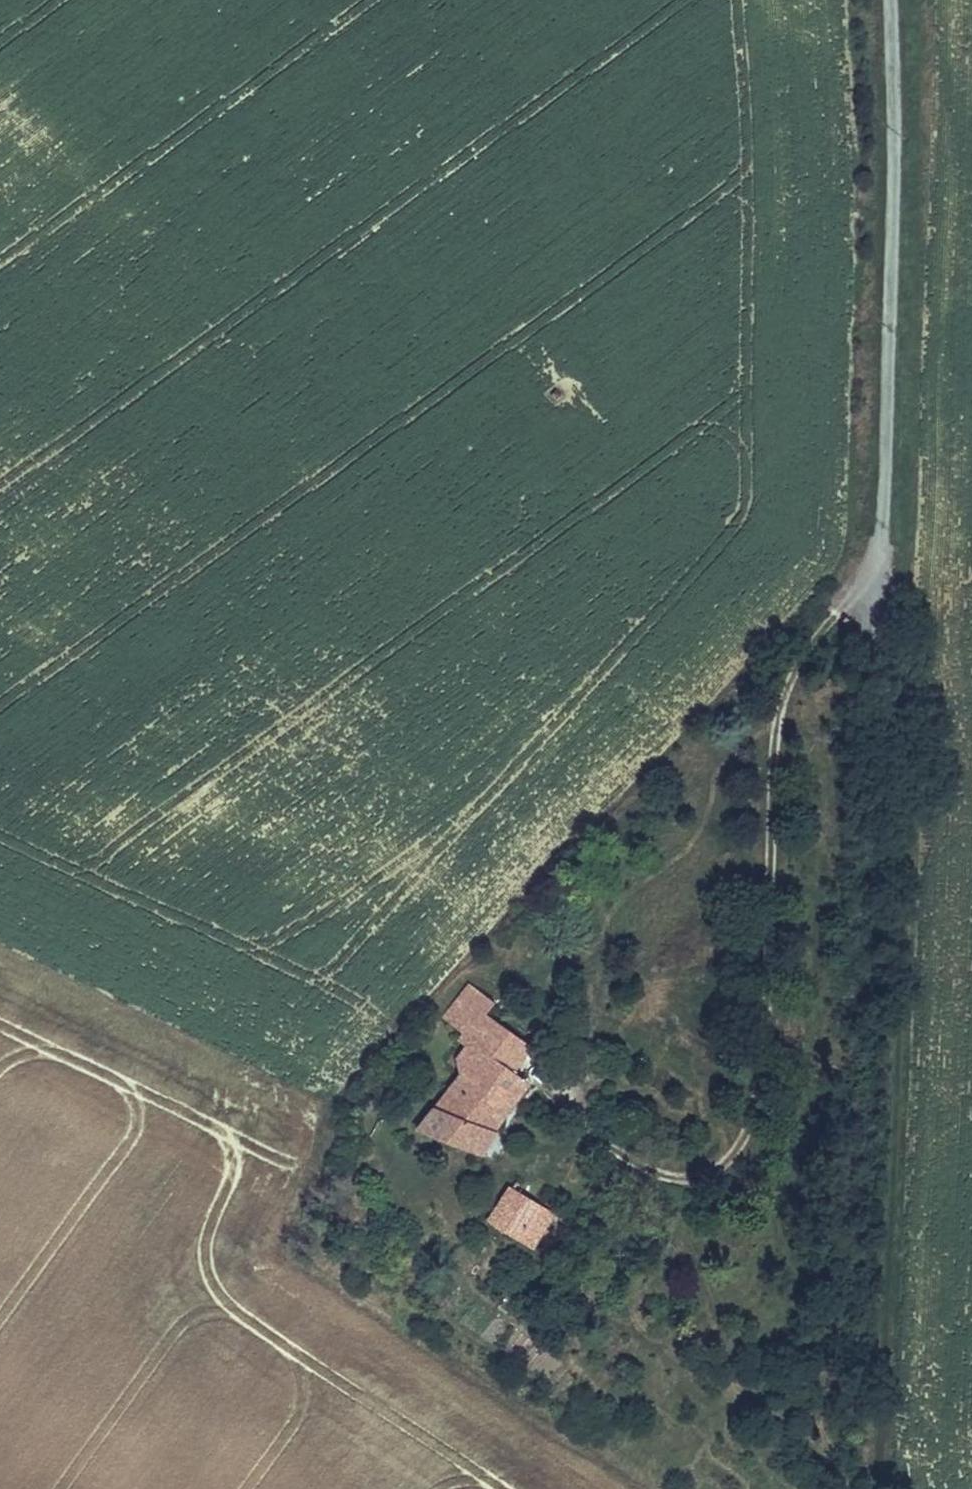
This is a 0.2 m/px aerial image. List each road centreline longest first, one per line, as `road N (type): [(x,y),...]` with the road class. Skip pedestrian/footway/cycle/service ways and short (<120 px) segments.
road 1 (track): [(878,1488),(912,792),(885,558)]

